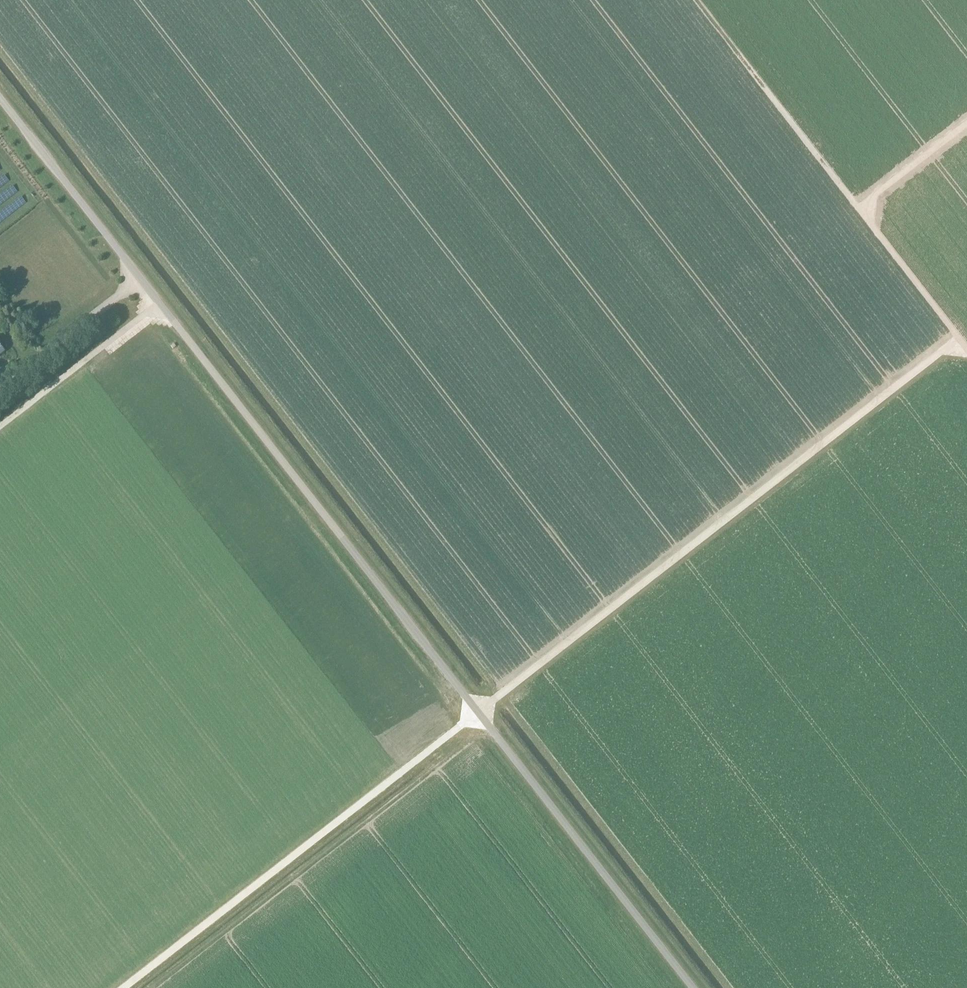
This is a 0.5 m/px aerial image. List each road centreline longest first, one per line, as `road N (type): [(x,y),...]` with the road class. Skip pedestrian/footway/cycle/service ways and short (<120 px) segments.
road 1 (unclassified): [(691,987),(0,100)]

